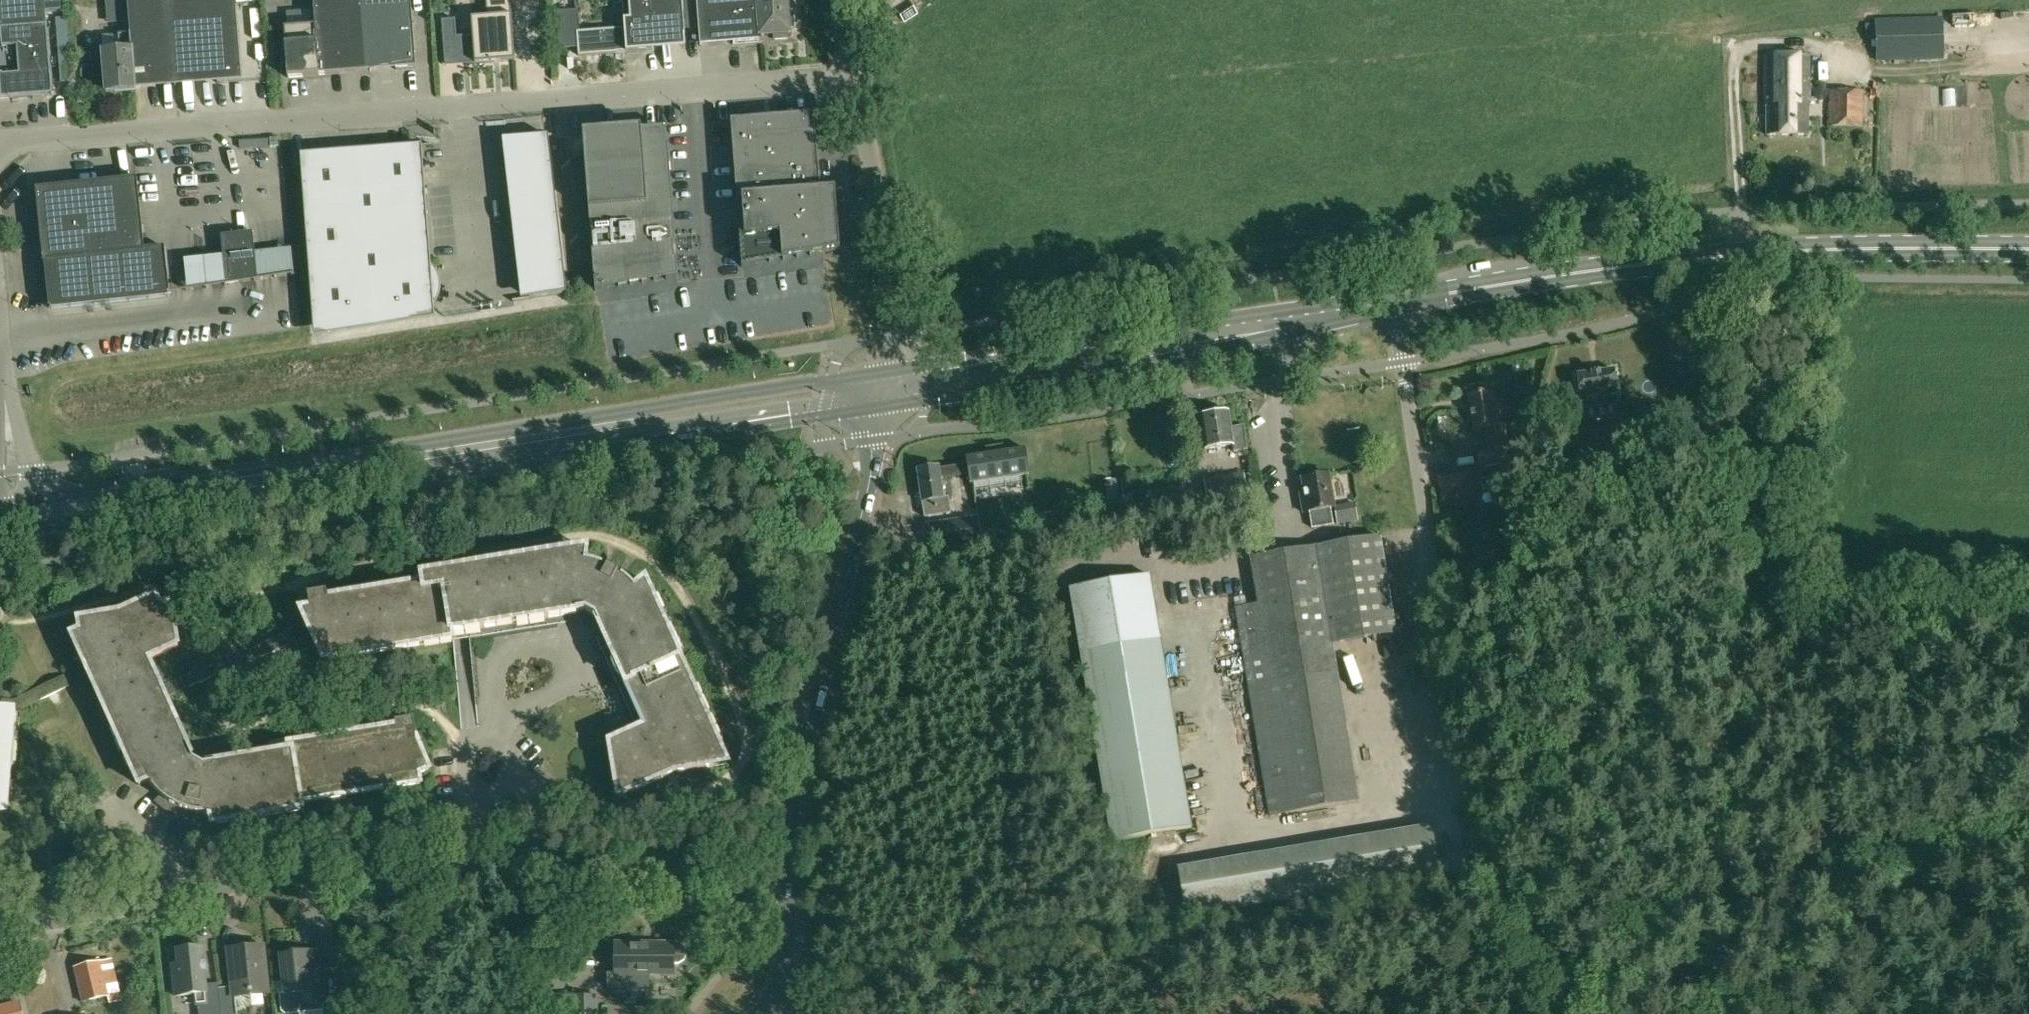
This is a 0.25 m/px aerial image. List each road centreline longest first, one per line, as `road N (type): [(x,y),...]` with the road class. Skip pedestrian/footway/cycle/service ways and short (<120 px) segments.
road 1 (primary): [(889,373),(26,501)]
road 2 (primary): [(29,530),(828,403),(883,401)]
road 3 (unclassified): [(0,141),(849,71)]
road 4 (residential): [(783,870),(326,869),(0,933)]
road 5 (unclassified): [(1602,1013),(1522,926),(1477,830),(1397,303)]
road 6 (primary): [(1397,303),(1697,259),(2028,251)]
road 7 (track): [(1834,1013),(1725,414)]
road 8 (primary): [(883,401),(1092,373),(1326,325),(1397,303)]
road 9 (primary): [(1397,303),(1310,307),(889,373)]
road 10 (tertiary): [(783,870),(787,817),(883,401)]
road 11 (unclassified): [(898,335),(849,71)]
road 12 (track): [(1697,259),(1725,414)]
road 13 (tertiary): [(774,1003),(789,967),(783,870)]

